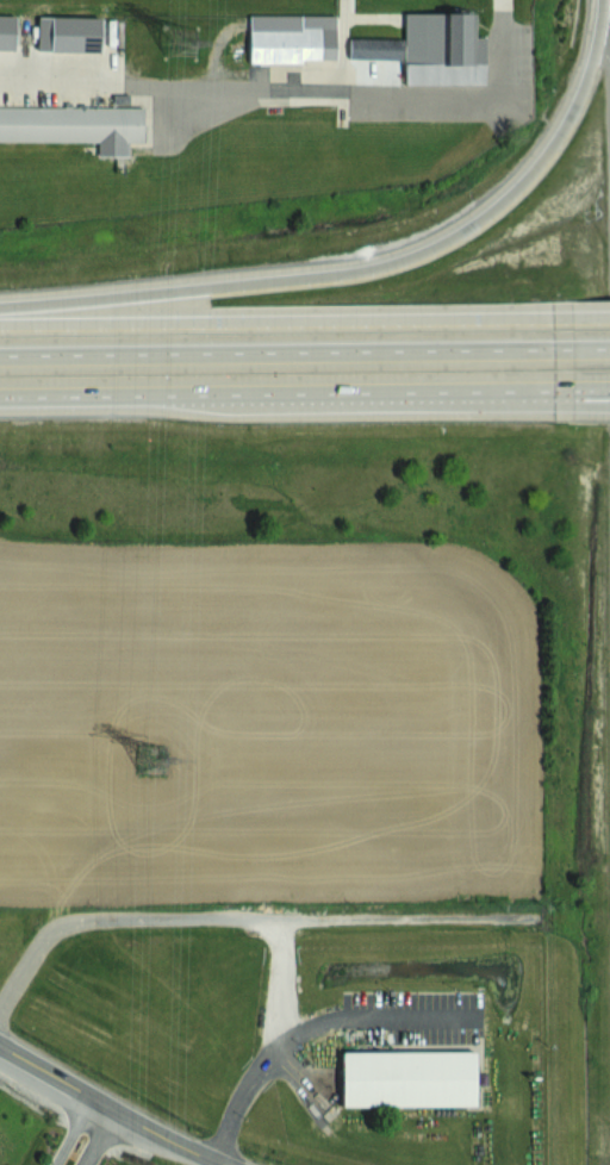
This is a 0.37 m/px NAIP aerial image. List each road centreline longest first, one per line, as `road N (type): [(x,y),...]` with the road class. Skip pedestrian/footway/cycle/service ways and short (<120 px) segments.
road 1 (motorway): [(601,0),(592,67),(566,129),(513,195),(452,239),(366,272),(0,309)]
road 2 (residential): [(533,920),(79,920),(42,942),(0,1011)]
road 3 (motorway): [(554,350),(0,355)]
road 4 (motorway): [(554,319),(0,319)]
road 5 (motorway): [(0,398),(553,395)]
road 6 (tertiary): [(0,1045),(231,1164)]

